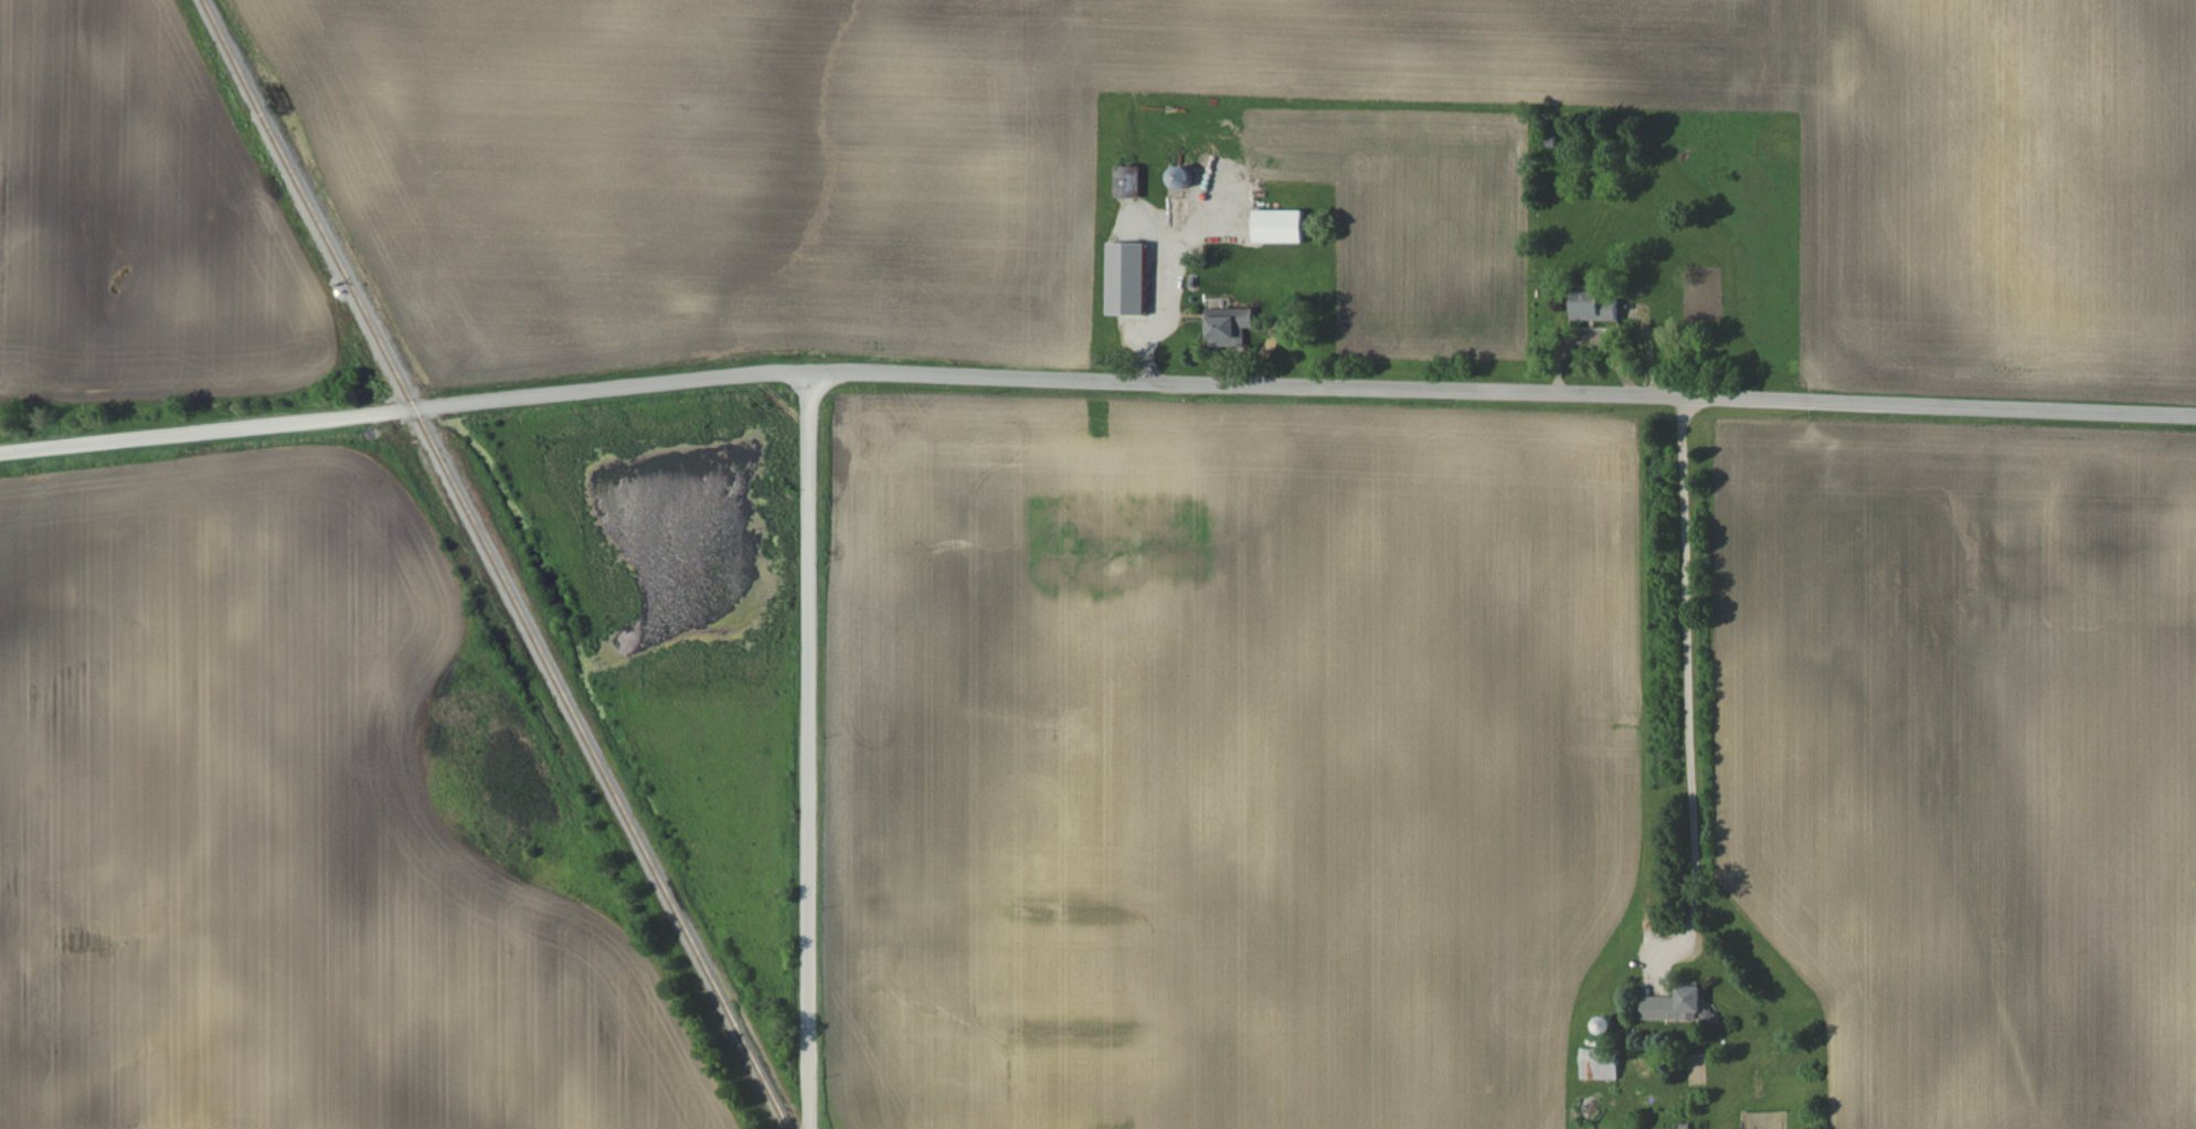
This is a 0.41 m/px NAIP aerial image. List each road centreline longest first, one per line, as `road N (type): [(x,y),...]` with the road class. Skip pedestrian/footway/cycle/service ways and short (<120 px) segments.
road 1 (residential): [(0,452),(773,373),(2195,415)]
road 2 (residential): [(808,1128),(806,374)]

